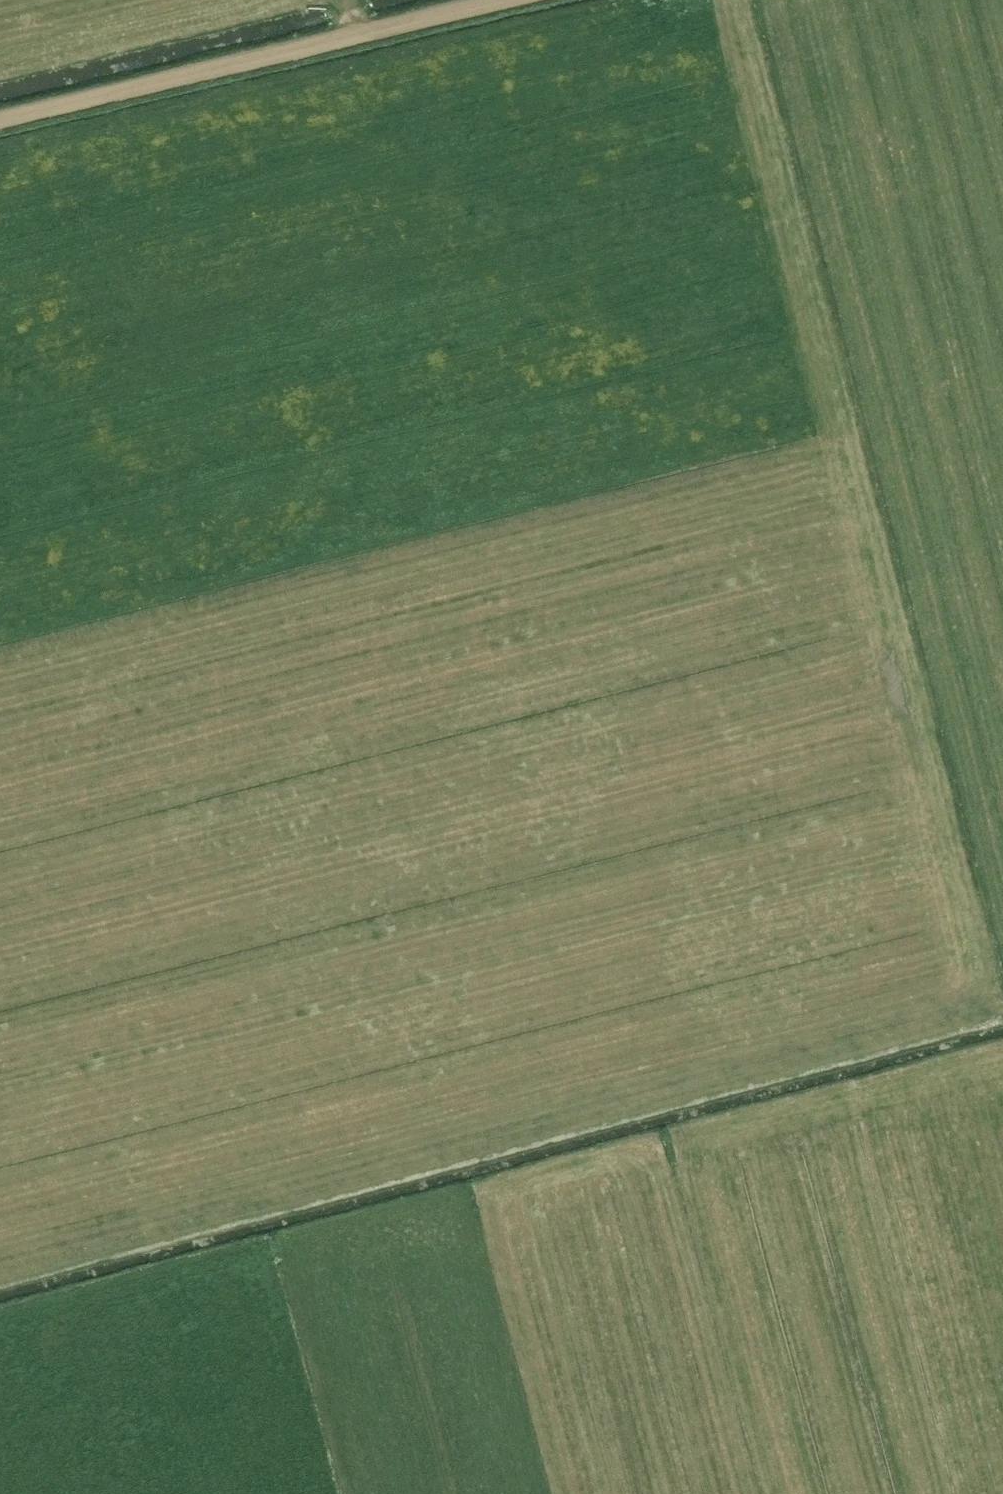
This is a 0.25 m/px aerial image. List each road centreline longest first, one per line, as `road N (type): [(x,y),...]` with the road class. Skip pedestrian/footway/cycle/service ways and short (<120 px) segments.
road 1 (track): [(475,0),(0,111)]

